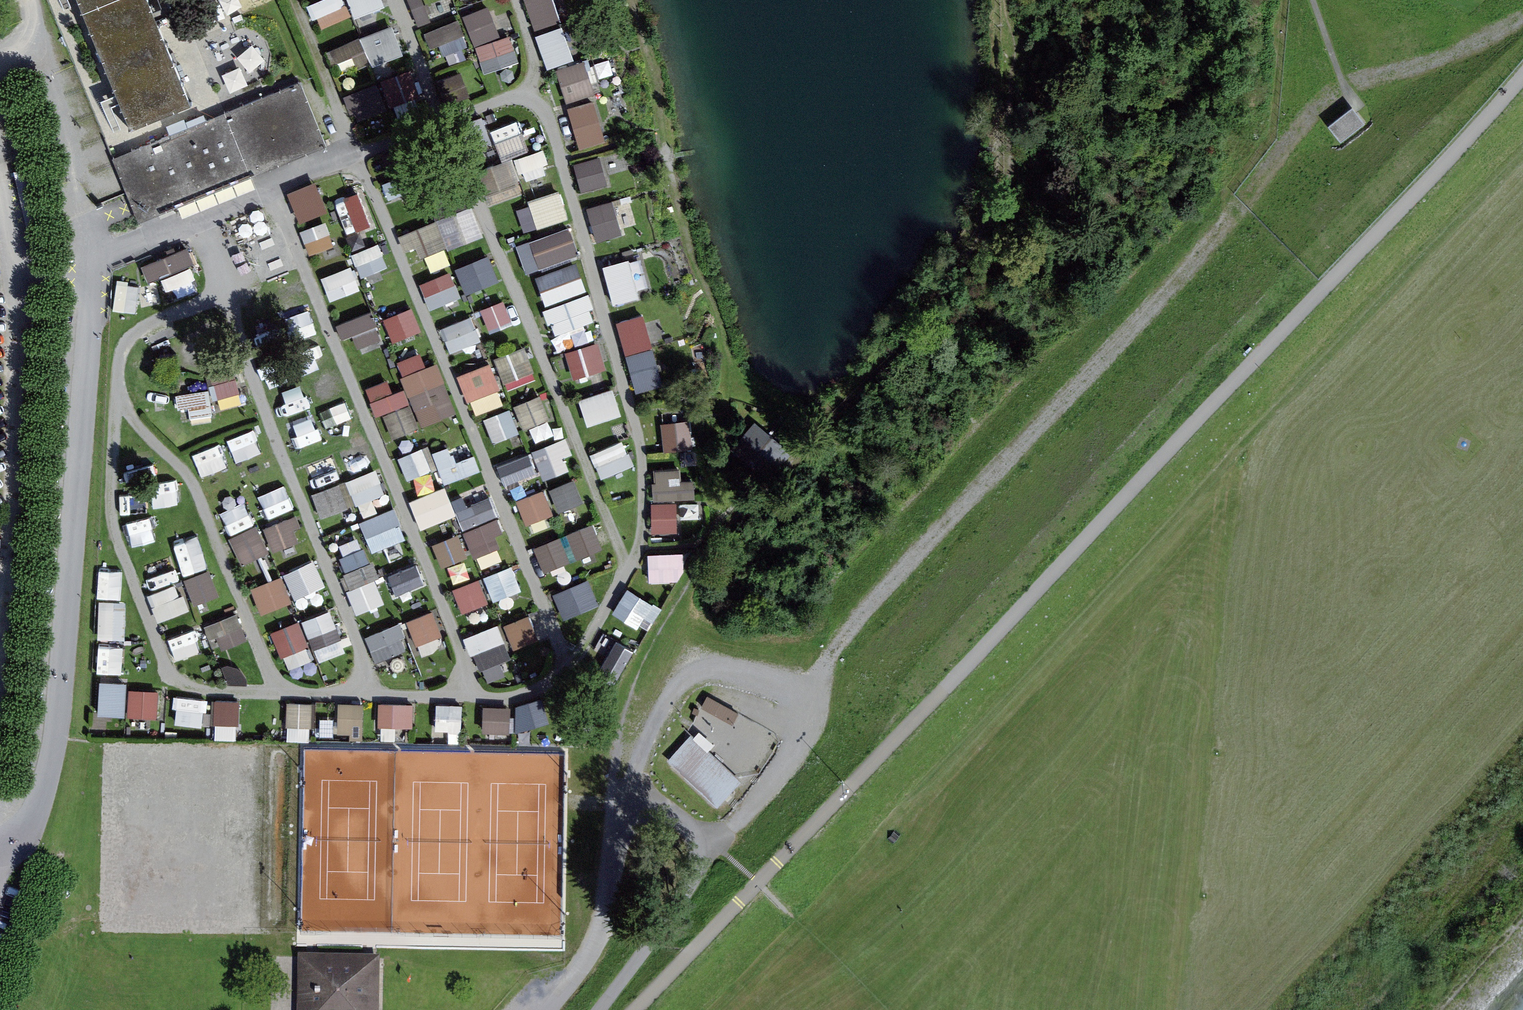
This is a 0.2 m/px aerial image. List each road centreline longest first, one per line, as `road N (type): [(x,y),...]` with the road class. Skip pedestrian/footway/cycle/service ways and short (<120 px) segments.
road 1 (track): [(1522,76),(637,1009)]
road 2 (unclassified): [(0,852),(47,792),(60,727),(90,265),(357,155)]
road 3 (track): [(623,815),(648,805),(679,813),(711,845),(699,874),(599,1009)]
road 4 (track): [(1522,853),(1384,1009)]

